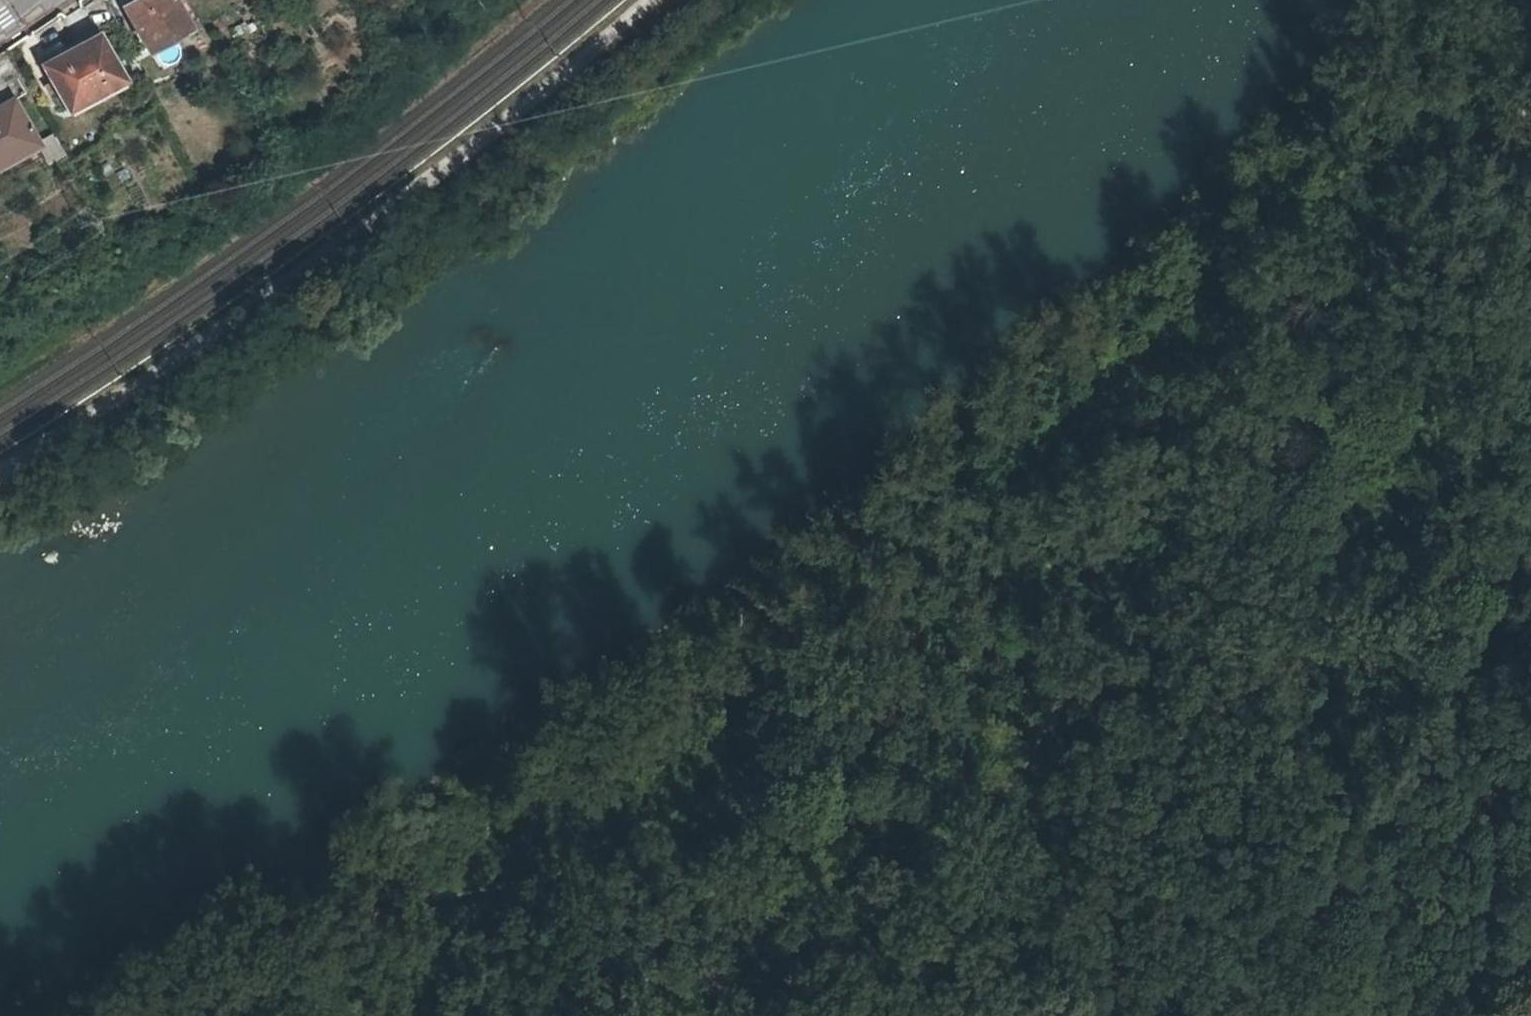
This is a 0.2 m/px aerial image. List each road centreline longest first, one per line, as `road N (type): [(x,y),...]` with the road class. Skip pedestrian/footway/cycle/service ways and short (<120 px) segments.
road 1 (track): [(0,470),(186,353),(496,129),(648,0)]

